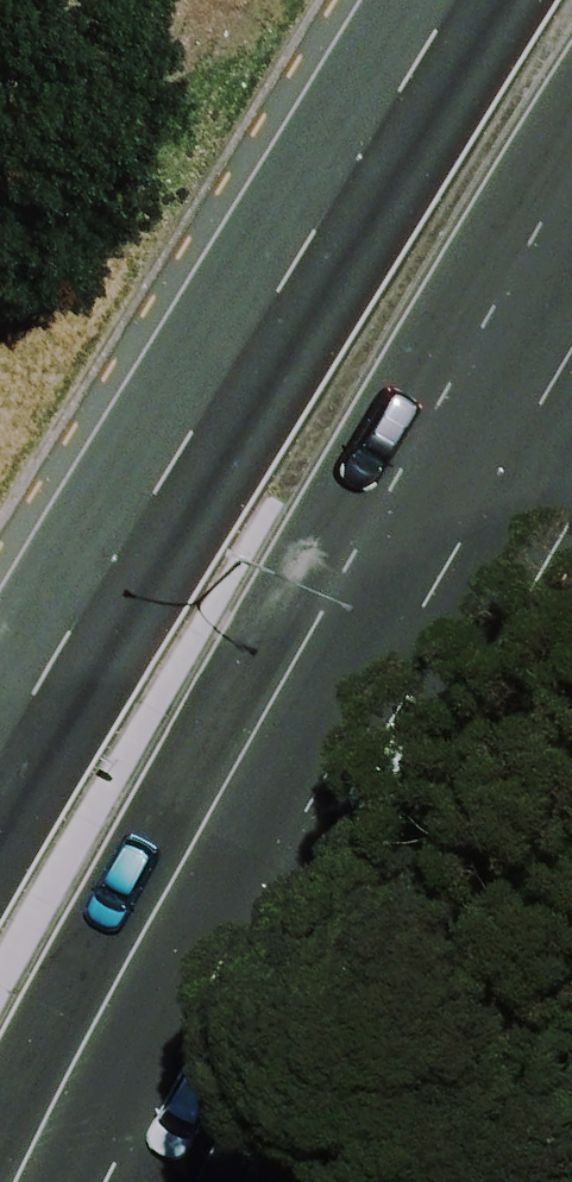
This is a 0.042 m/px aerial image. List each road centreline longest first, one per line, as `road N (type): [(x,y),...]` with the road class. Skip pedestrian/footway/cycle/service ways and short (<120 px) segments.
road 1 (trunk): [(571,293),(336,662),(85,1181)]
road 2 (trunk): [(0,703),(424,0)]

